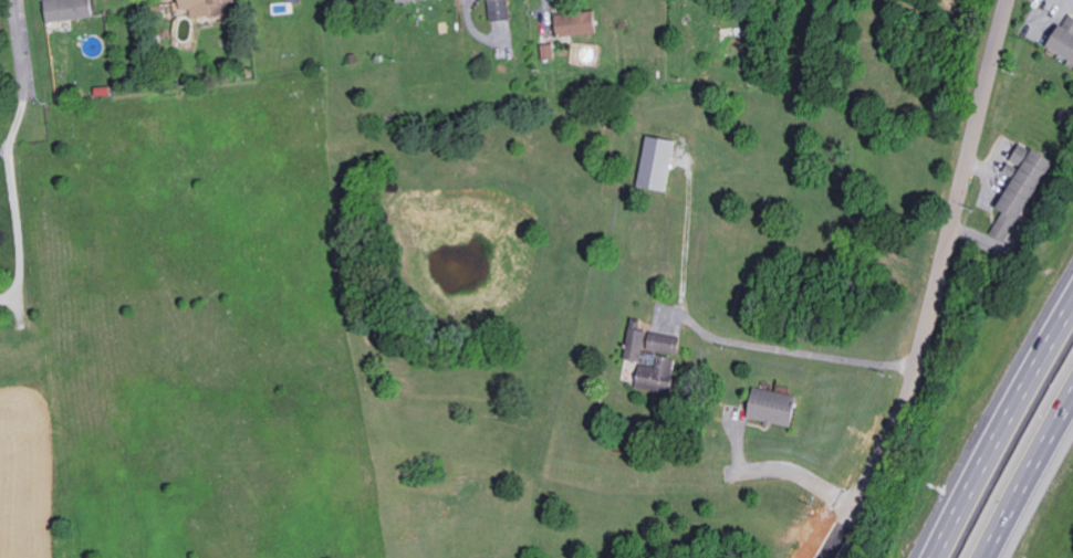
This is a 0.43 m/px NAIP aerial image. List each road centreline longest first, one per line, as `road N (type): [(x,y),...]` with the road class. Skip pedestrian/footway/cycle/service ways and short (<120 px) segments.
road 1 (residential): [(824,557),(887,445),(914,376),(1012,0)]
road 2 (motorway): [(1072,311),(940,557)]
road 3 (motorway): [(1001,557),(1072,421)]
road 4 (residential): [(855,504),(796,474),(740,470)]

